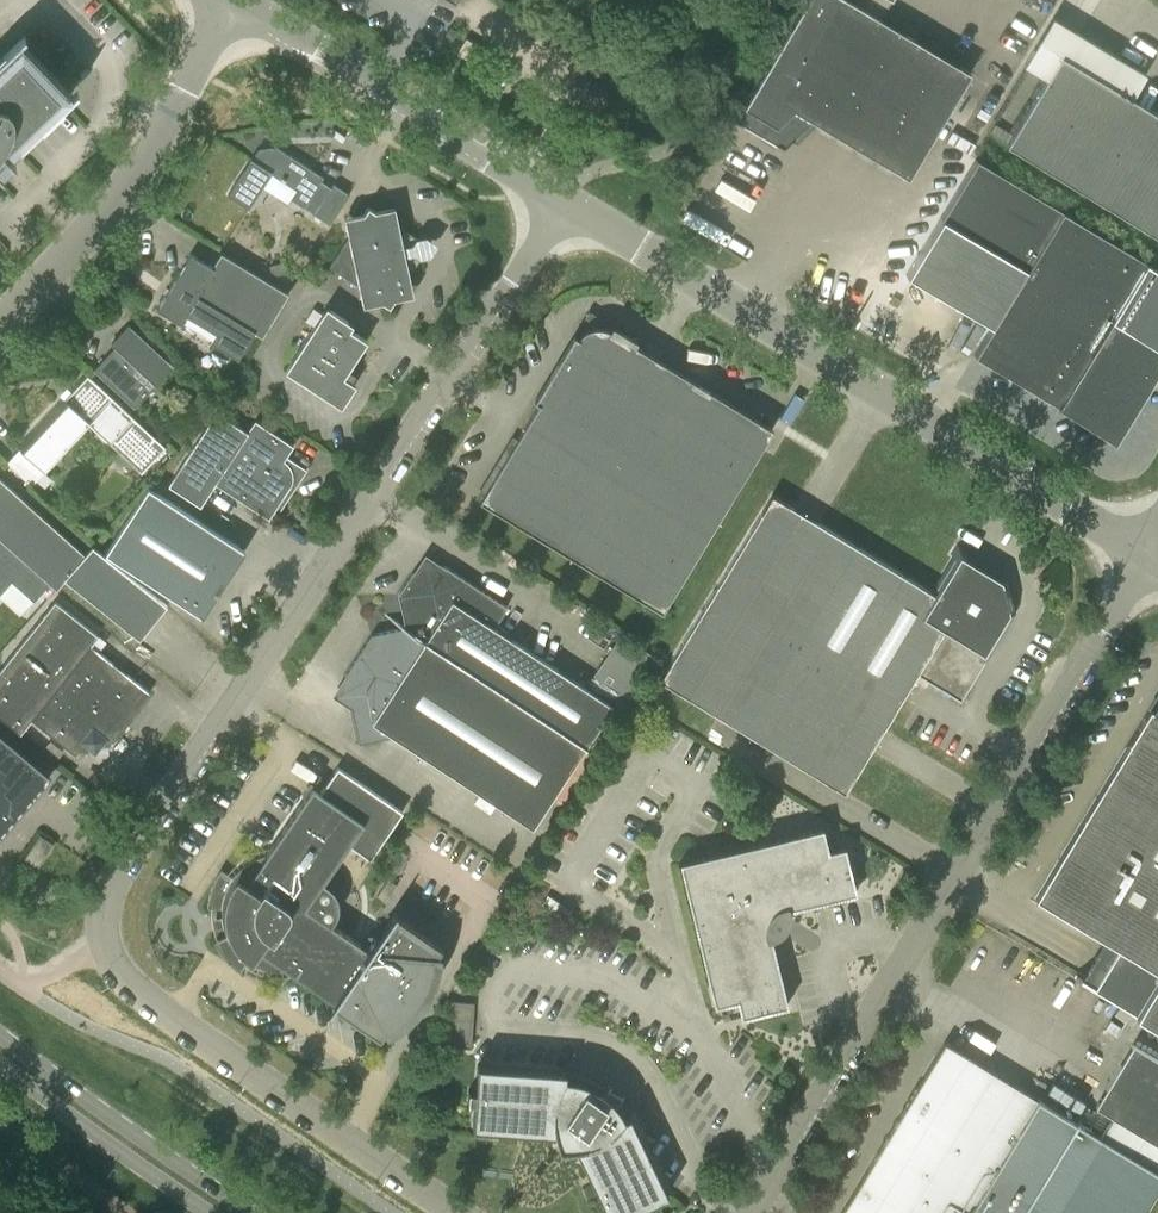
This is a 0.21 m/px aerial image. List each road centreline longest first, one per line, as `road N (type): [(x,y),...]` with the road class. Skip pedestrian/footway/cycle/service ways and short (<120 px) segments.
road 1 (unclassified): [(455,1212),(113,974),(101,904),(568,197)]
road 2 (unclassified): [(753,1212),(1153,558)]
road 3 (unclassified): [(1153,558),(568,197)]
road 4 (unclassified): [(0,321),(152,148),(248,1)]
road 5 (unclassified): [(568,197),(248,1)]
road 6 (secondary): [(228,1212),(0,1049)]

